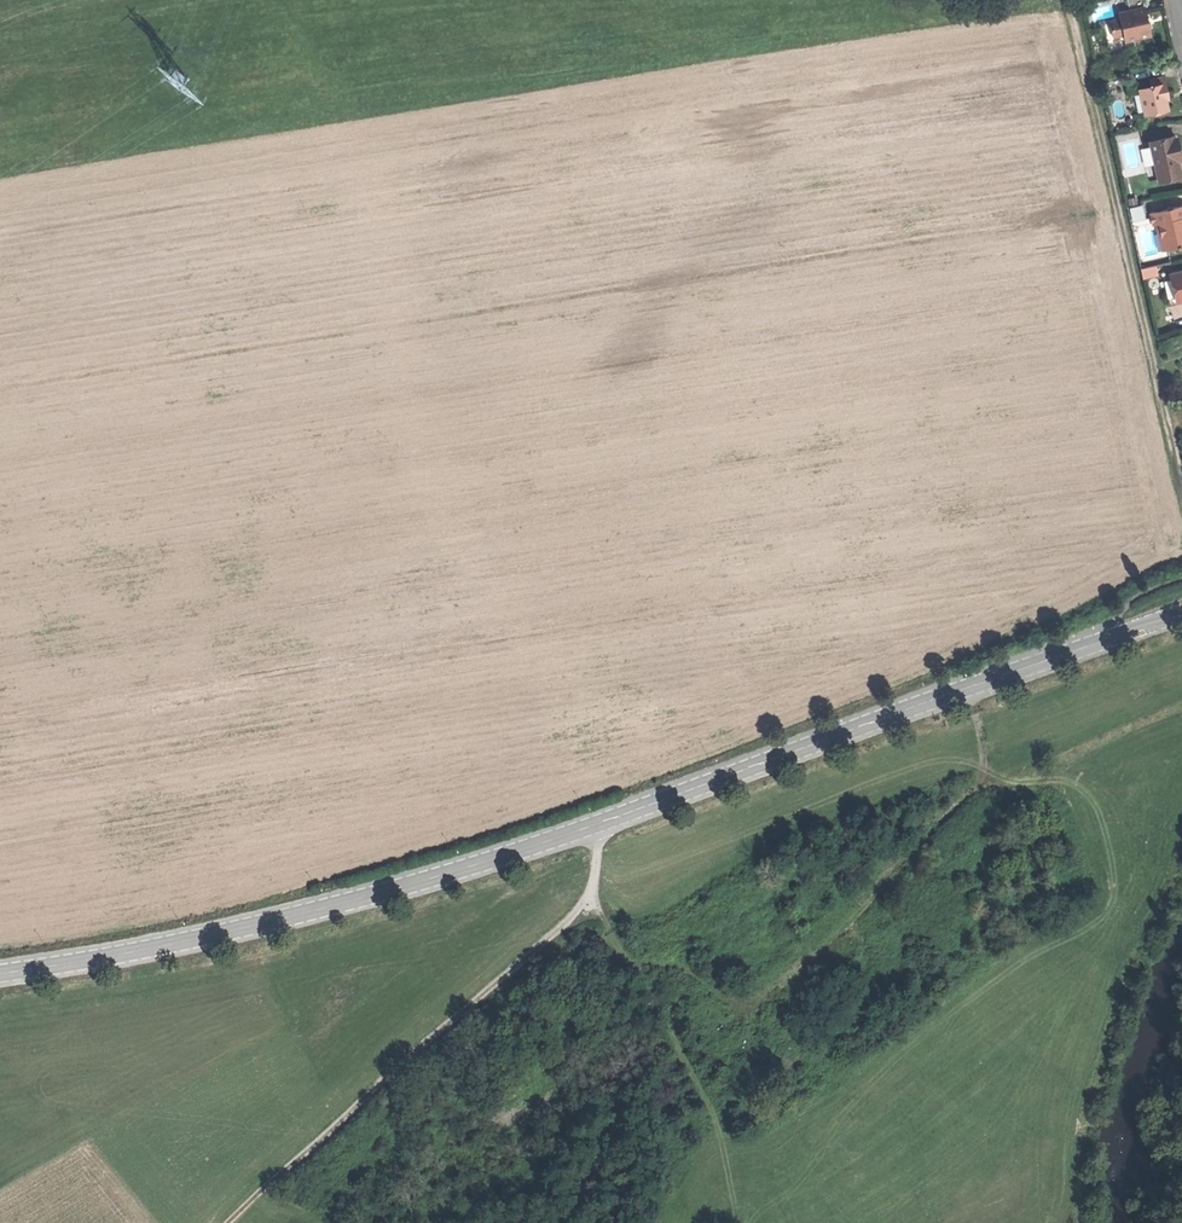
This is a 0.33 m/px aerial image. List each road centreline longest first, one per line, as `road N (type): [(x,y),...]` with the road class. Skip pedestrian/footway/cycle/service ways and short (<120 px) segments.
road 1 (tertiary): [(0,974),(219,935),(428,881),(1181,612)]
road 2 (track): [(598,824),(598,876),(584,907),(231,1222)]
road 3 (track): [(1181,480),(1069,0)]

